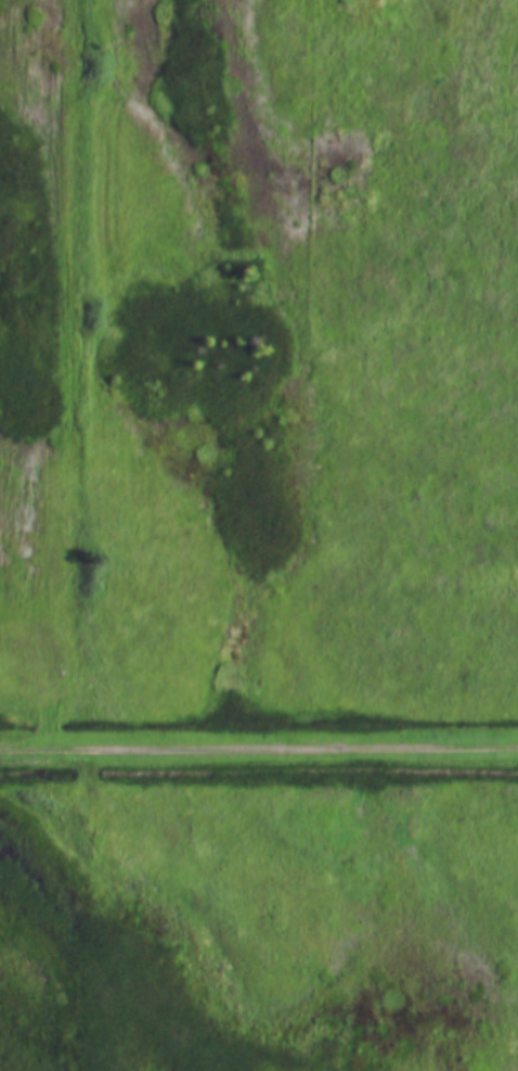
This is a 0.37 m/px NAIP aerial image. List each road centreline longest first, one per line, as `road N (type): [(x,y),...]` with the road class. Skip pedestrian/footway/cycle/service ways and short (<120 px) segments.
road 1 (track): [(517,749),(0,751)]

